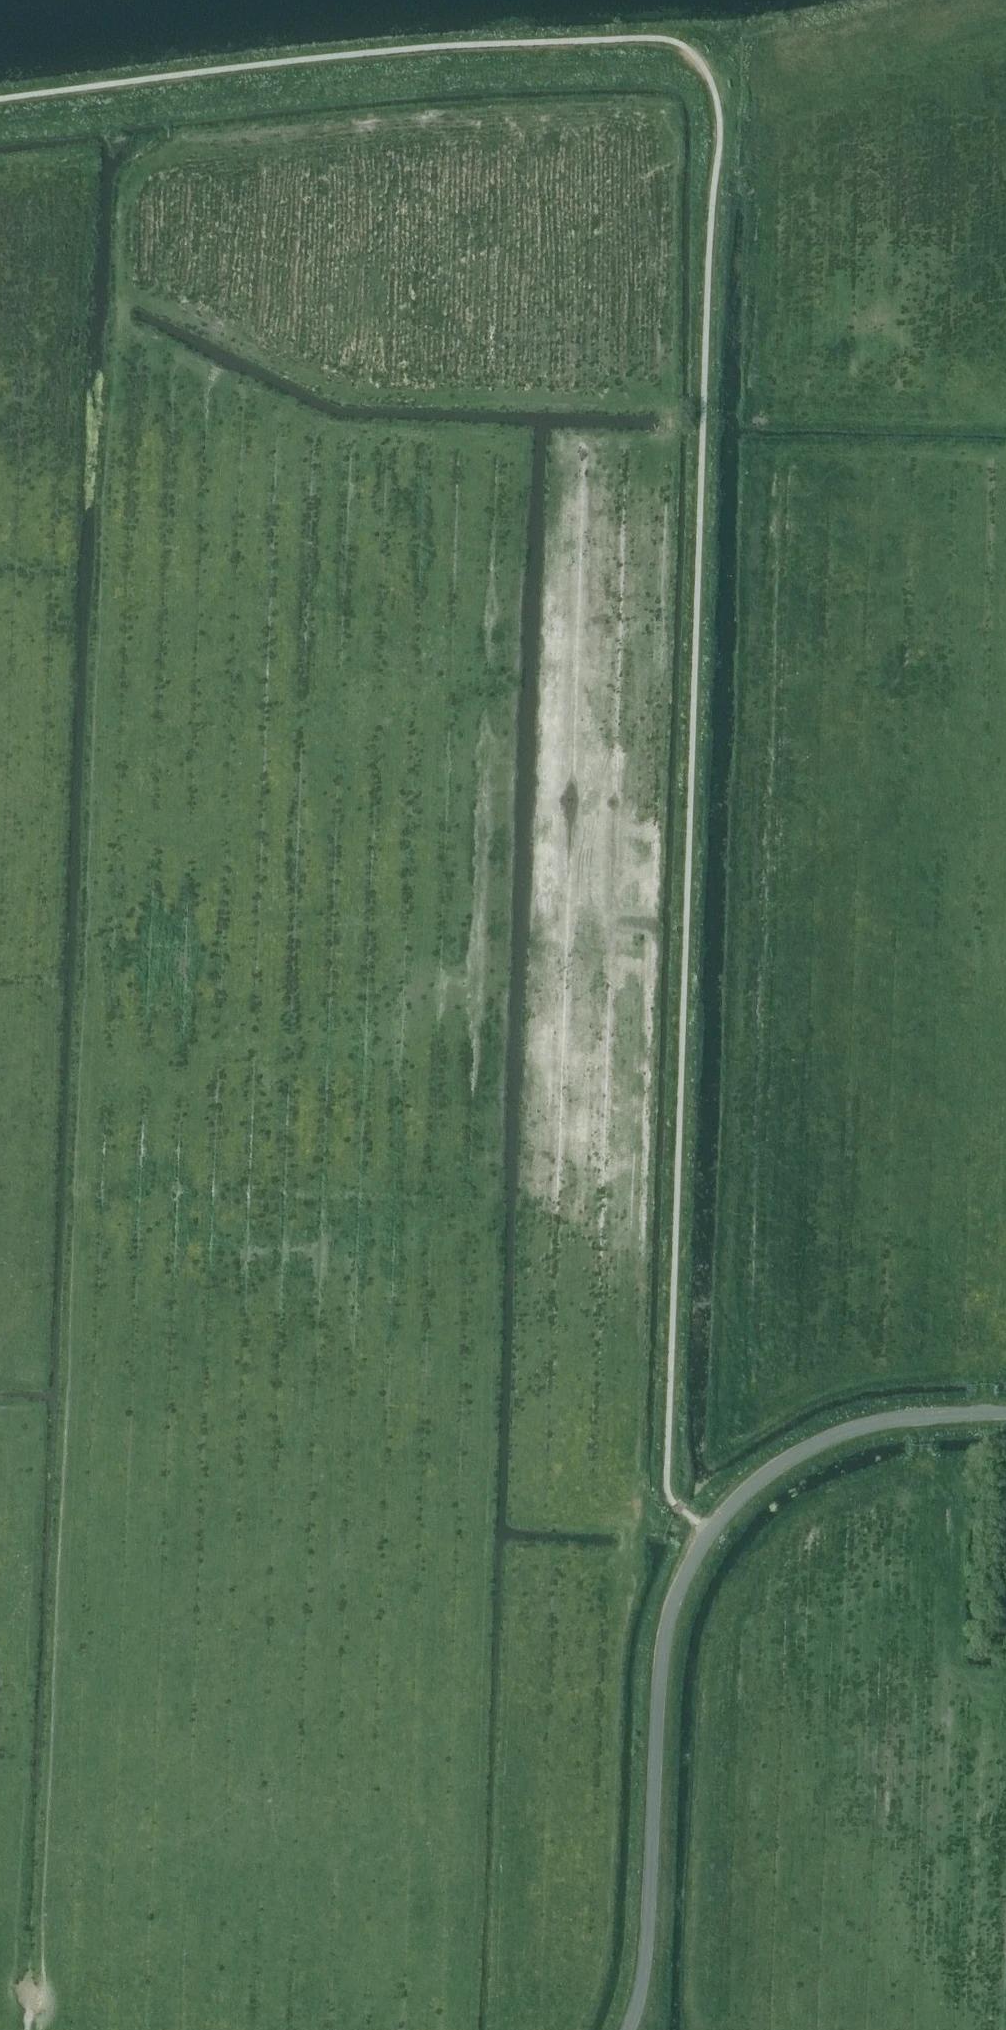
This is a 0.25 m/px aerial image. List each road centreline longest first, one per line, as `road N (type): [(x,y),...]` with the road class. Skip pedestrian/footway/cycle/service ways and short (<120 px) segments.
road 1 (unclassified): [(626,2029),(643,1950),(659,1658),(675,1594),(706,1533)]
road 2 (unclassified): [(1005,1413),(898,1419),(827,1439),(776,1466),(706,1533)]

